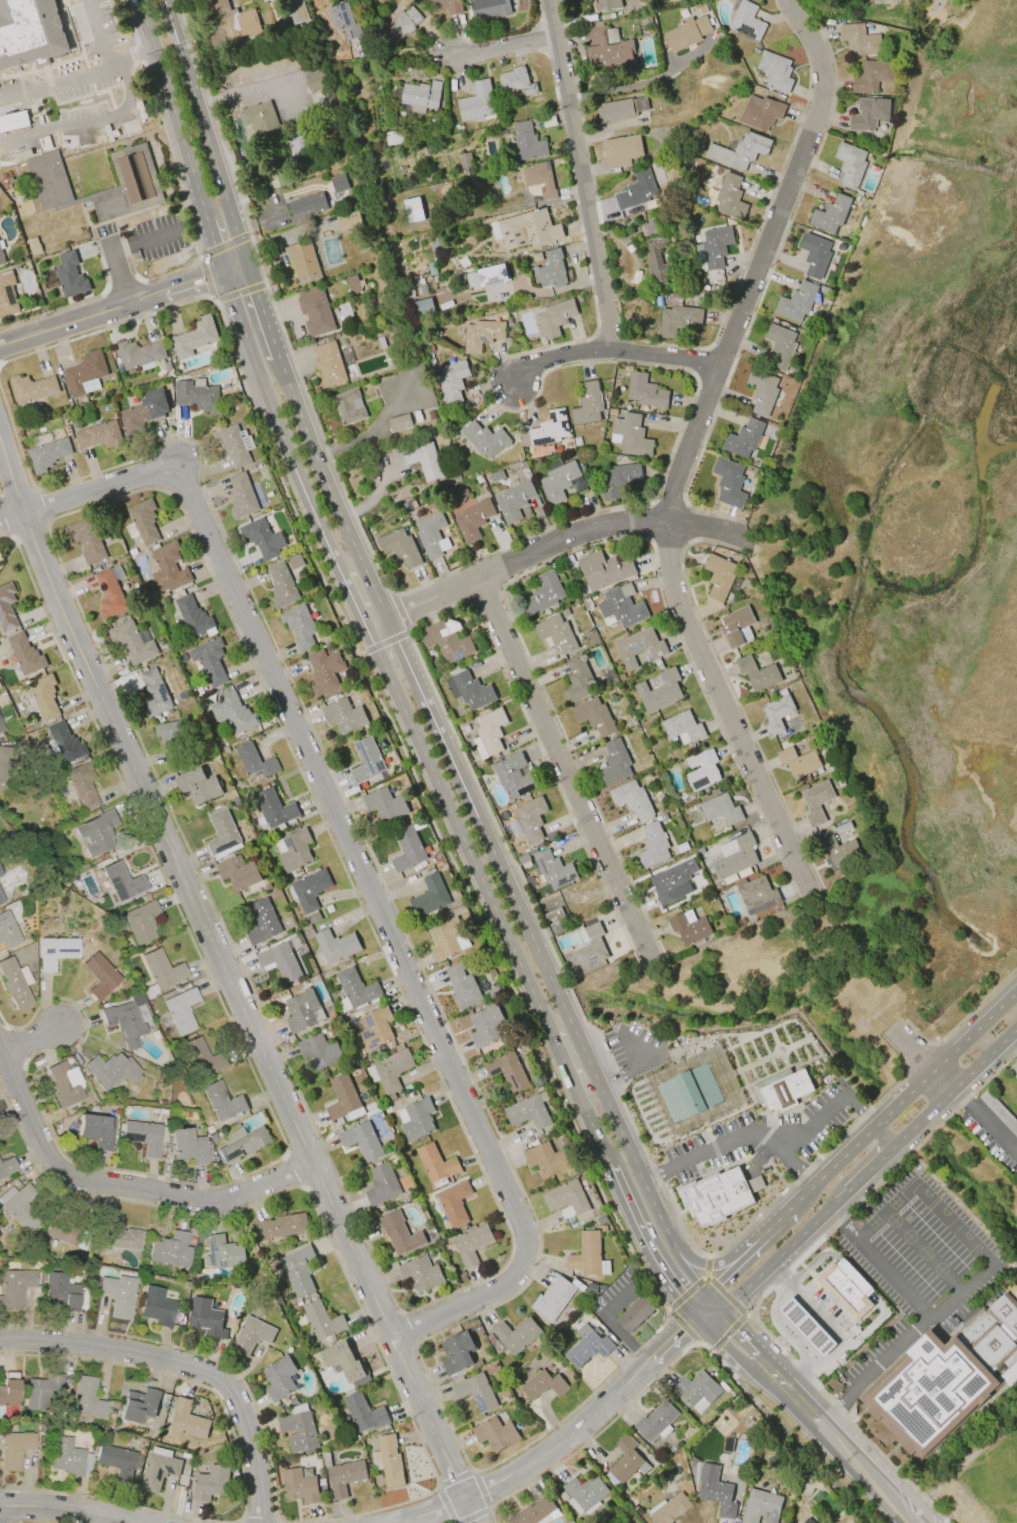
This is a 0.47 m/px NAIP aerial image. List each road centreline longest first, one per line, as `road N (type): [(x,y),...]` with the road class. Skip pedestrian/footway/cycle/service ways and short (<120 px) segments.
road 1 (residential): [(396,1339),(505,1283),(525,1263),(525,1237),(174,465),(0,522)]
road 2 (residential): [(475,1522),(70,630),(0,439)]
road 3 (secondary): [(222,272),(381,665),(644,1247),(696,1317)]
road 4 (secondary): [(664,1237),(315,458),(245,265)]
road 5 (residential): [(808,887),(678,601),(668,551),(719,362),(821,100),(820,63),(784,0)]
road 6 (residential): [(649,950),(482,576)]
road 7 (residential): [(738,541),(671,527),(557,543),(365,627)]
road 8 (residential): [(314,1164),(214,1201),(67,1177),(0,1058)]
road 9 (residential): [(0,1342),(133,1353),(199,1368),(225,1384),(245,1411),(260,1463),(261,1522)]
road 10 (residential): [(696,1317),(557,1450),(395,1522)]
road 11 (residential): [(612,350),(550,0)]
road 12 (secondary): [(1016,992),(801,1199)]
road 13 (secondary): [(138,0),(222,272)]
road 14 (secondary): [(245,265),(162,0)]
road 15 (residential): [(222,272),(0,347)]
road 16 (residential): [(719,362),(612,350),(543,359),(511,387)]
road 17 (secondary): [(912,1522),(781,1387)]
road 18 (secondary): [(722,1311),(846,1195)]
road 19 (secondary): [(895,1146),(1016,1030)]
road 20 (residential): [(124,1522),(0,1508)]

